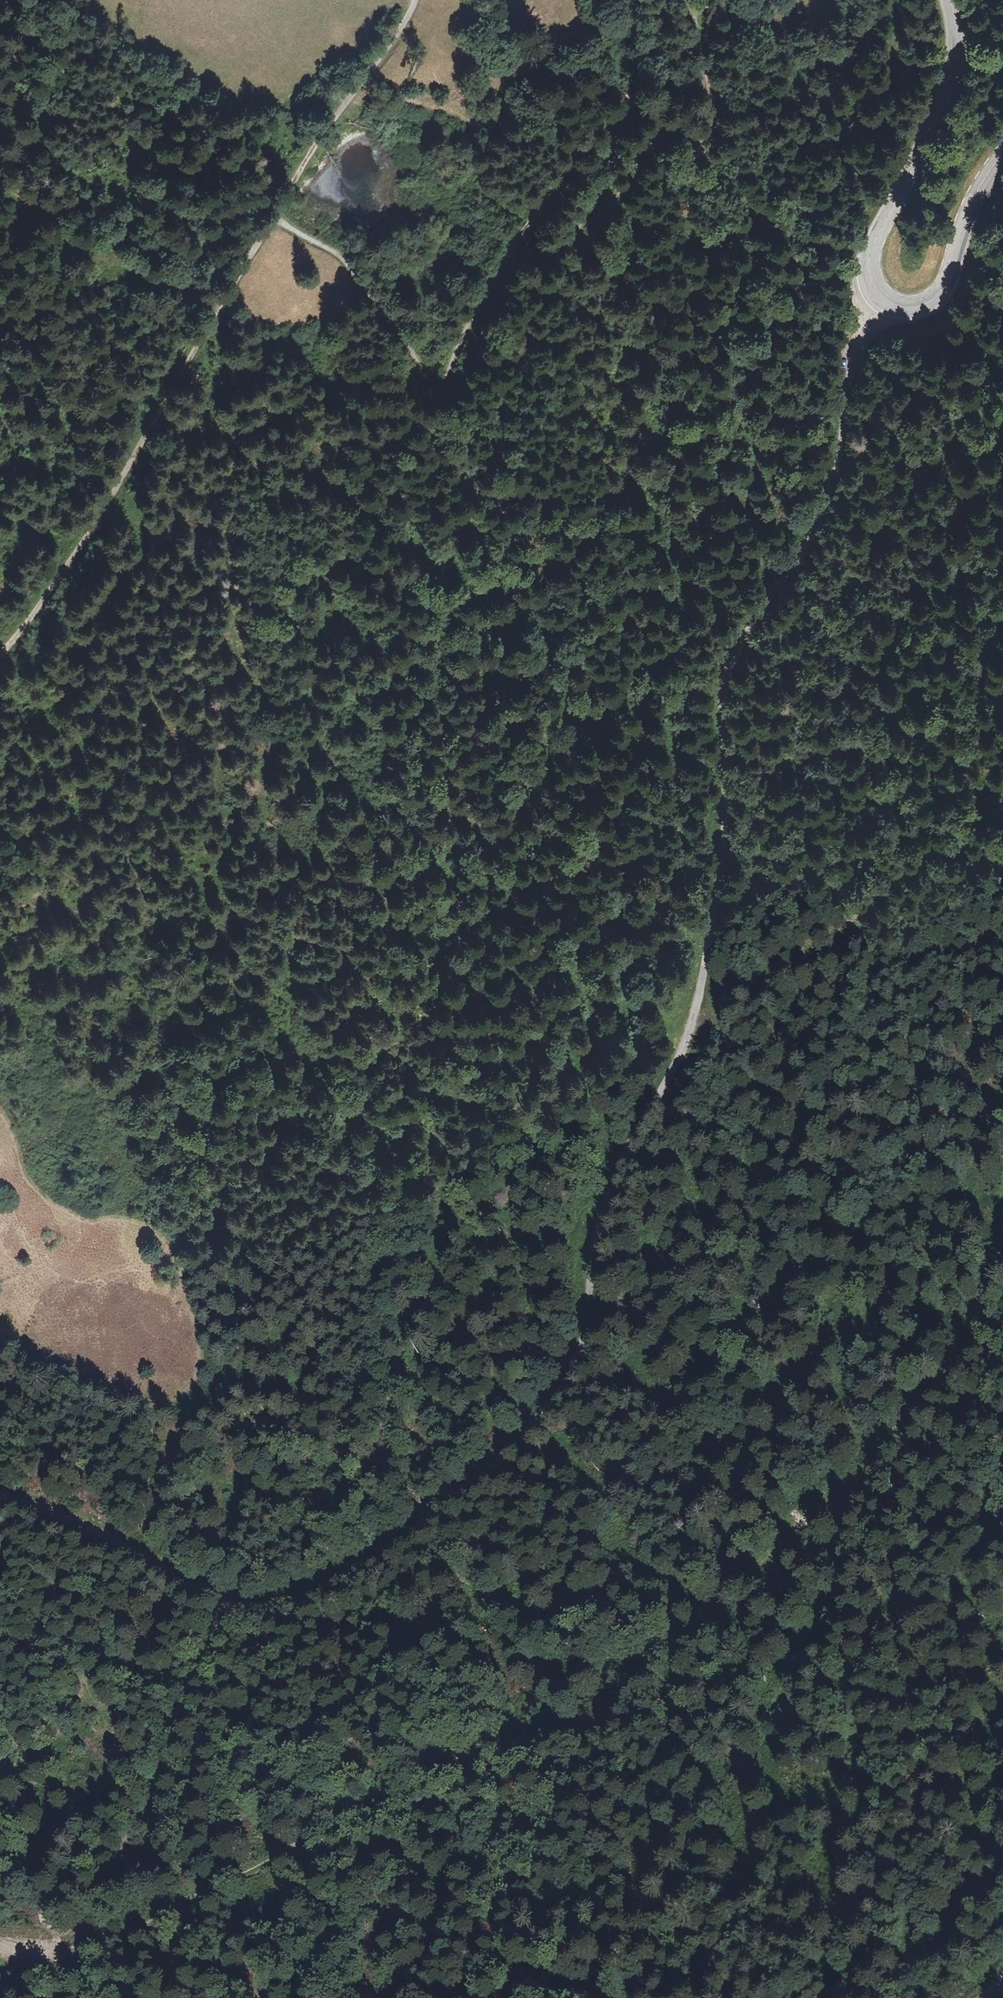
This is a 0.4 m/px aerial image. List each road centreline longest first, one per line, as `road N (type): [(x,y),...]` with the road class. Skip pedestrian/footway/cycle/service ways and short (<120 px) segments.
road 1 (track): [(0,1495),(65,1517),(202,1593),(257,1604),(364,1564),(468,1491),(559,1391),(582,1348),(606,1197),(675,1074),(703,999),(727,791),(728,669),(809,545),(833,491),(858,353),(882,297)]
road 2 (track): [(0,1943),(42,1950),(126,1934),(437,1764),(600,1713),(724,1612),(957,1382),(1002,1219)]
road 3 (track): [(5,650),(114,494),(316,142),(393,43),(414,0)]
road 4 (secondary): [(947,0),(953,58),(921,152),(869,251),(868,276),(882,297),(908,308),(933,302),(947,287),(966,219),(1002,156)]

